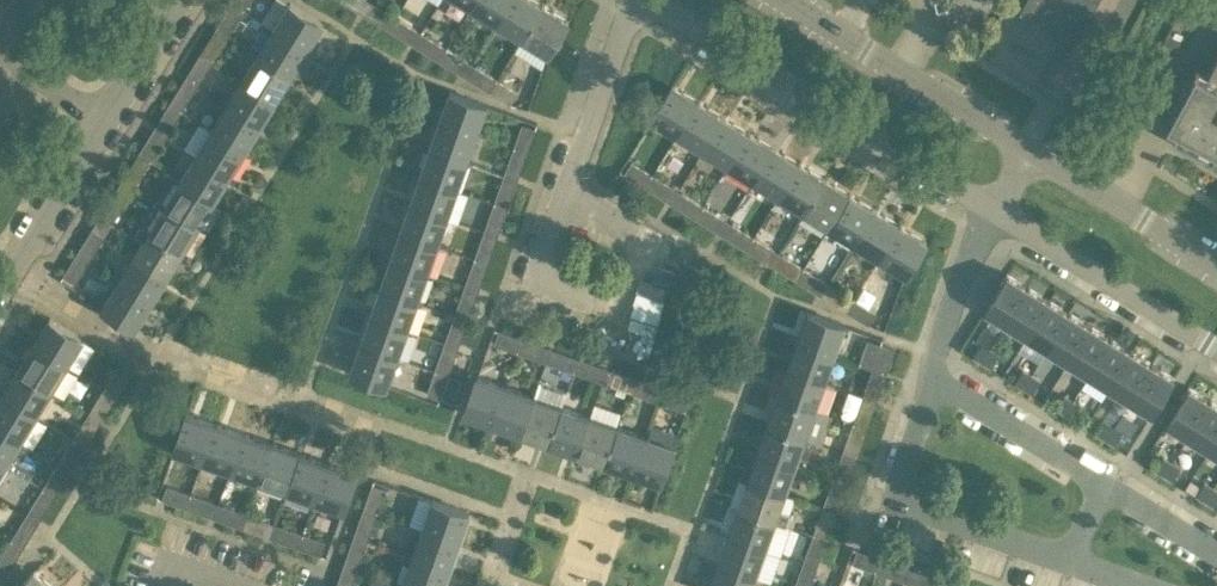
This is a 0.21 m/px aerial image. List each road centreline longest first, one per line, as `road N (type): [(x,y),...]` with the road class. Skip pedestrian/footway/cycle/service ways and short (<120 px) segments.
road 1 (residential): [(994,215),(638,1)]
road 2 (residential): [(176,0),(0,291)]
road 3 (residential): [(1068,563),(915,512),(906,487),(940,388)]
road 4 (residential): [(1034,148),(786,0)]
road 5 (residential): [(1216,350),(994,215)]
road 6 (residential): [(1216,256),(1034,148)]
road 7 (residential): [(573,196),(638,1)]
road 8 (residential): [(573,196),(548,265),(553,292),(610,311),(641,299)]
road 9 (residential): [(940,388),(1102,486)]
road 10 (residential): [(940,388),(950,308),(994,215)]
road 11 (residential): [(641,299),(655,265),(649,246),(573,196)]
road 12 (residential): [(1102,486),(1216,556)]

